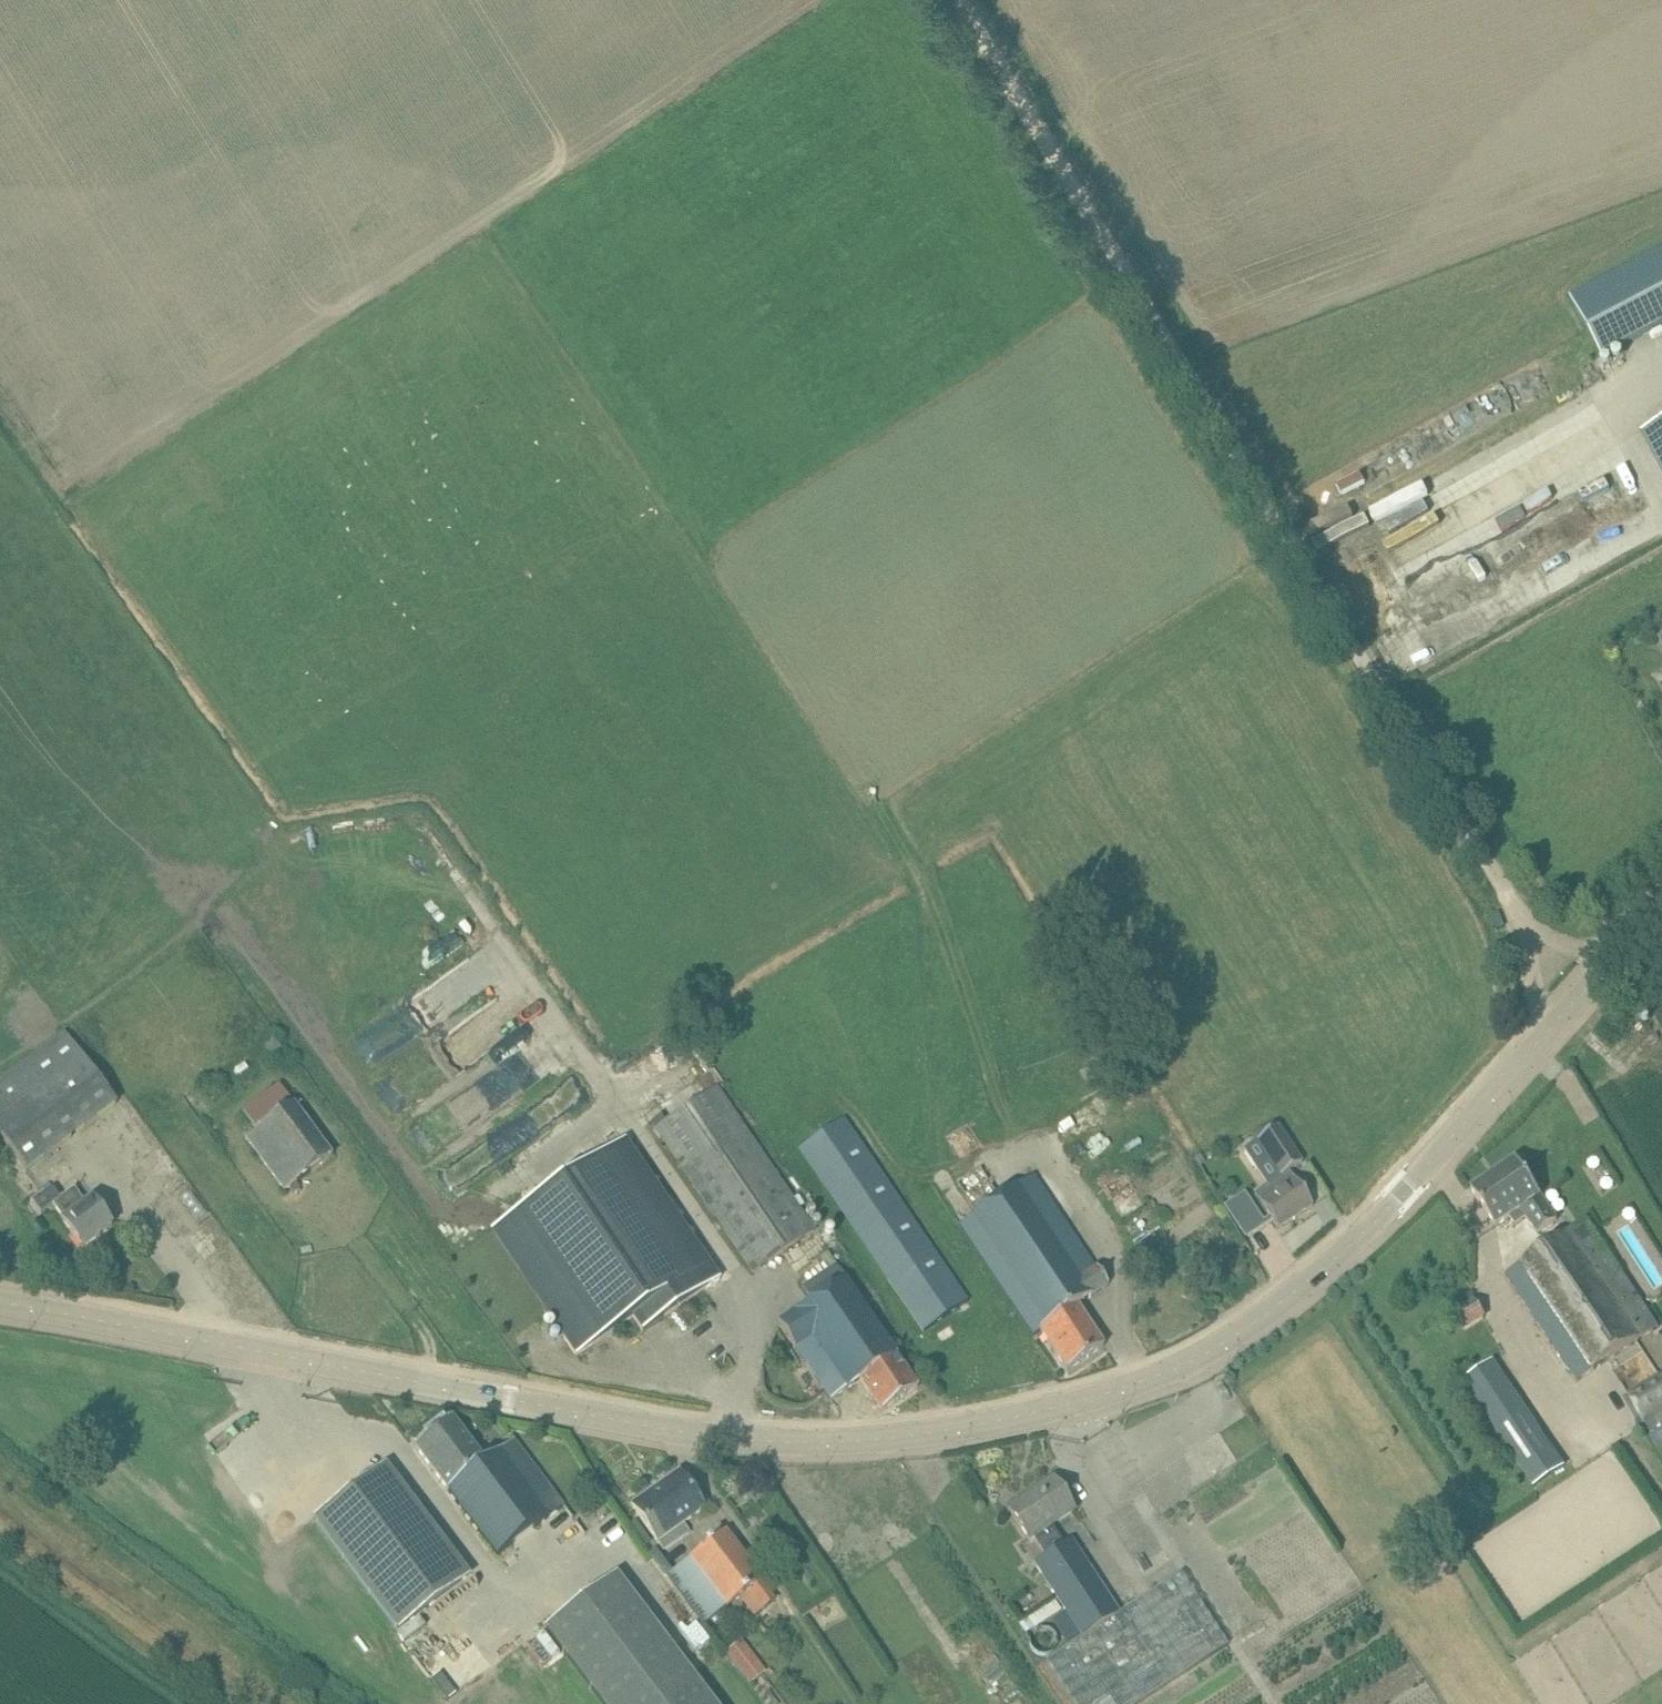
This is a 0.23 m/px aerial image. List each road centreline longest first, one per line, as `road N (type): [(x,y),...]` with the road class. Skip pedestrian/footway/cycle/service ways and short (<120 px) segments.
road 1 (tertiary): [(1550,1027),(1404,1191),(1249,1325),(1157,1374),(997,1420),(815,1442),(723,1437),(0,1302)]
road 2 (unclassified): [(1524,919),(948,0)]

